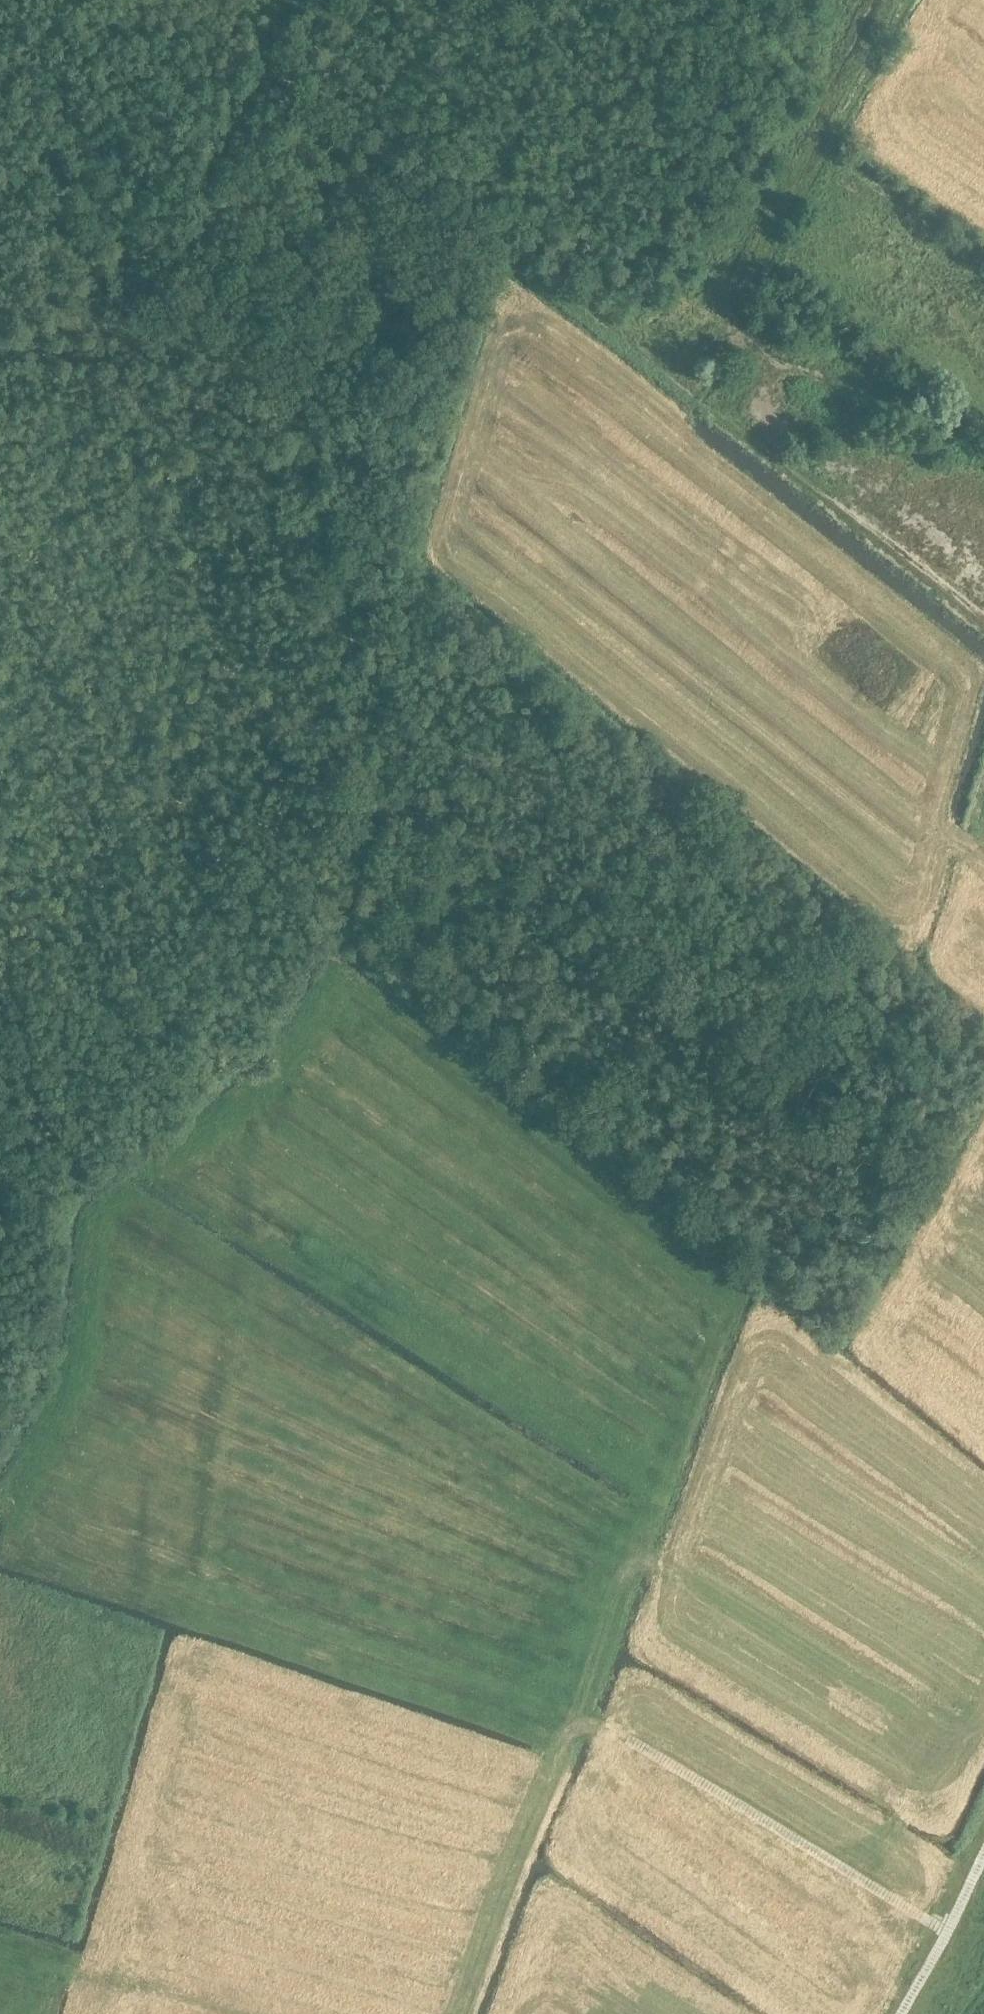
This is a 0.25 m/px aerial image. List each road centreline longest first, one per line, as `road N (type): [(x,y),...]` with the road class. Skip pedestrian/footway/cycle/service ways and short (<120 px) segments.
road 1 (track): [(983,1855),(948,1926),(631,1738)]

